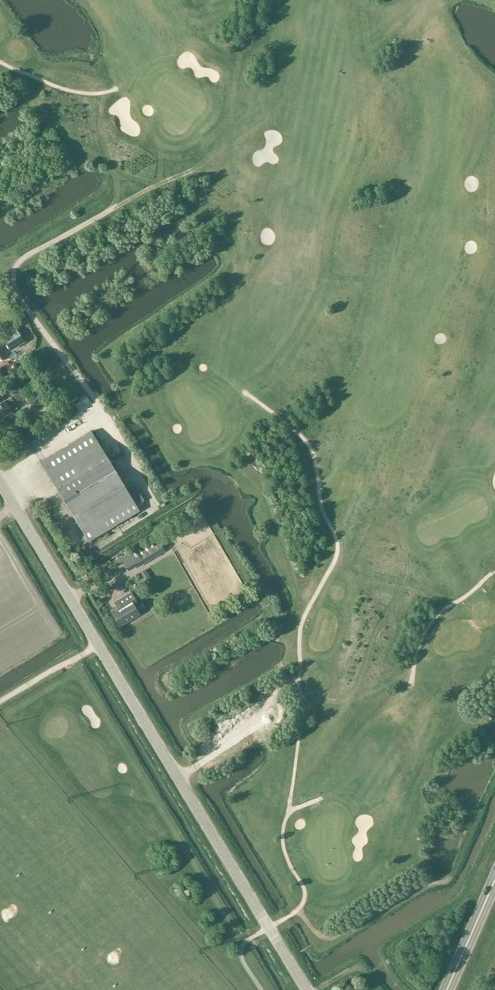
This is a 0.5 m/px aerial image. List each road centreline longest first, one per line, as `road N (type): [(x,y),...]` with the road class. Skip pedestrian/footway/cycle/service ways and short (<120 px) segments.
road 1 (tertiary): [(305,989),(0,479)]

